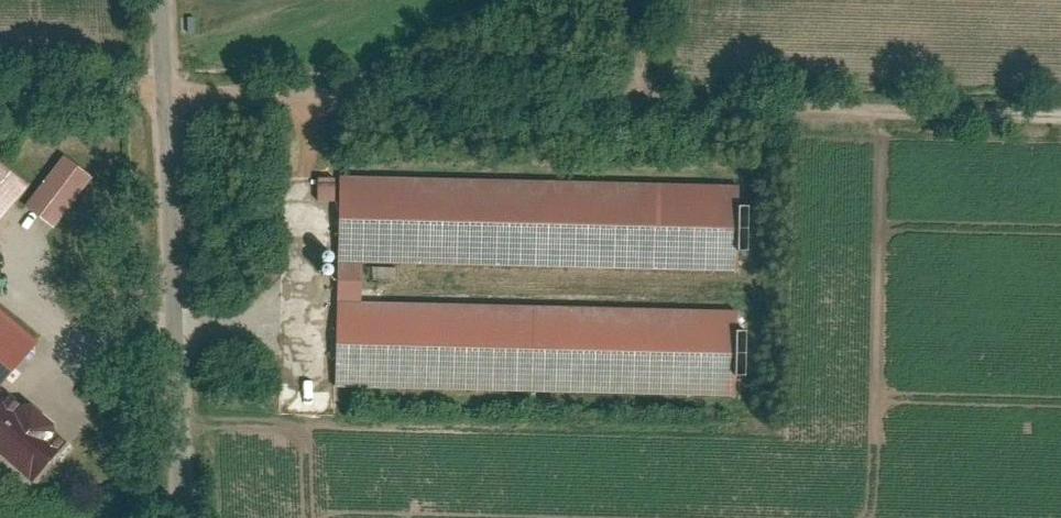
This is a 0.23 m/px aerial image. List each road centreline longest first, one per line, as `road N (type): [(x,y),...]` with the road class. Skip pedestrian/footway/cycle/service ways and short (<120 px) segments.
road 1 (track): [(1060,117),(165,100)]
road 2 (tertiary): [(161,0),(177,517)]
road 3 (track): [(0,93),(165,100)]

